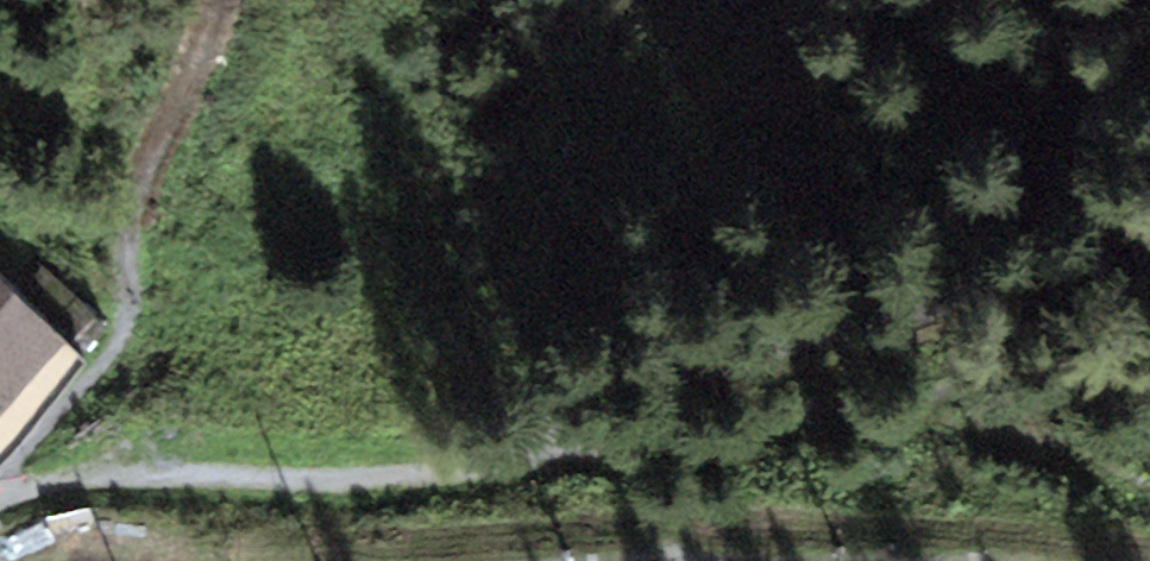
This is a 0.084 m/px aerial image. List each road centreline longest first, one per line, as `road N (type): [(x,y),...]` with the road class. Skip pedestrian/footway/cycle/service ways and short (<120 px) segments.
road 1 (track): [(886,394),(388,470),(0,497)]
road 2 (track): [(187,148),(144,277),(103,362),(0,478)]
road 3 (track): [(1149,232),(1127,230),(886,394)]

